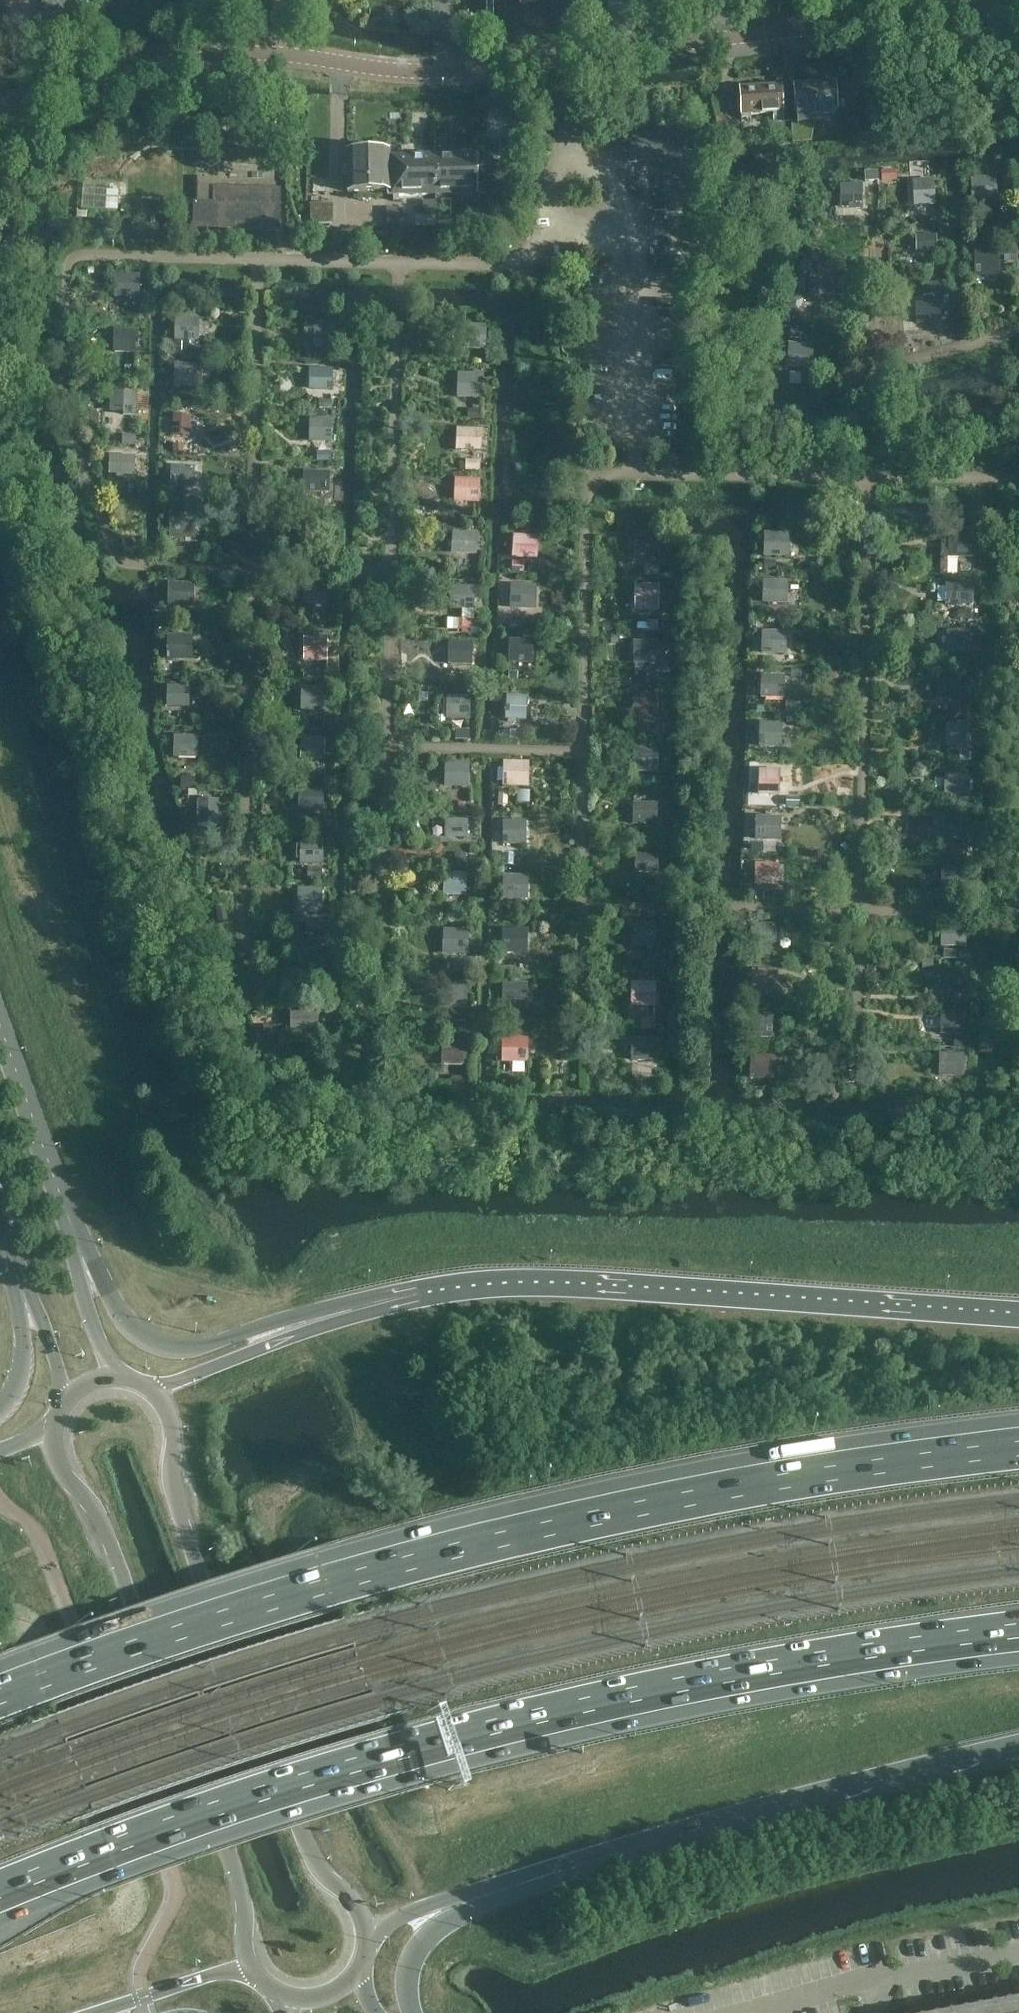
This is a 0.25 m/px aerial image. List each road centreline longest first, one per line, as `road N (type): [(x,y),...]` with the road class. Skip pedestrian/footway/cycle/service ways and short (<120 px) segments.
road 1 (motorway): [(0,1899),(257,1802),(546,1721),(718,1683),(1018,1638)]
road 2 (motorway): [(1018,1445),(778,1475),(546,1523),(323,1580),(0,1690)]
road 3 (motorway): [(1018,1314),(533,1282),(417,1294)]
road 4 (secondary): [(370,1937),(365,1917),(319,1873),(171,1485),(170,1434),(149,1391)]
road 5 (motorway): [(461,1896),(744,1809),(1018,1740)]
road 6 (secondary): [(52,1432),(65,1480),(92,1509),(246,1902),(250,1967)]
road 7 (unclassified): [(0,106),(53,101),(218,59),(451,70),(553,63)]
road 8 (motorway): [(417,1294),(368,1297),(188,1350),(171,1348),(132,1330),(69,1213)]
road 9 (unclassified): [(622,52),(1018,20)]
road 10 (motorway): [(417,1294),(149,1391)]
road 11 (tertiary): [(69,1213),(0,1017)]
road 12 (tertiary): [(126,1380),(106,1357),(86,1305),(69,1213)]
road 13 (motorway): [(100,2012),(250,1967)]
road 14 (motorway): [(22,1279),(20,1376),(0,1411)]
road 15 (motorway): [(410,2012),(411,1963),(461,1896)]
road 16 (tertiary): [(22,1279),(67,1401)]

